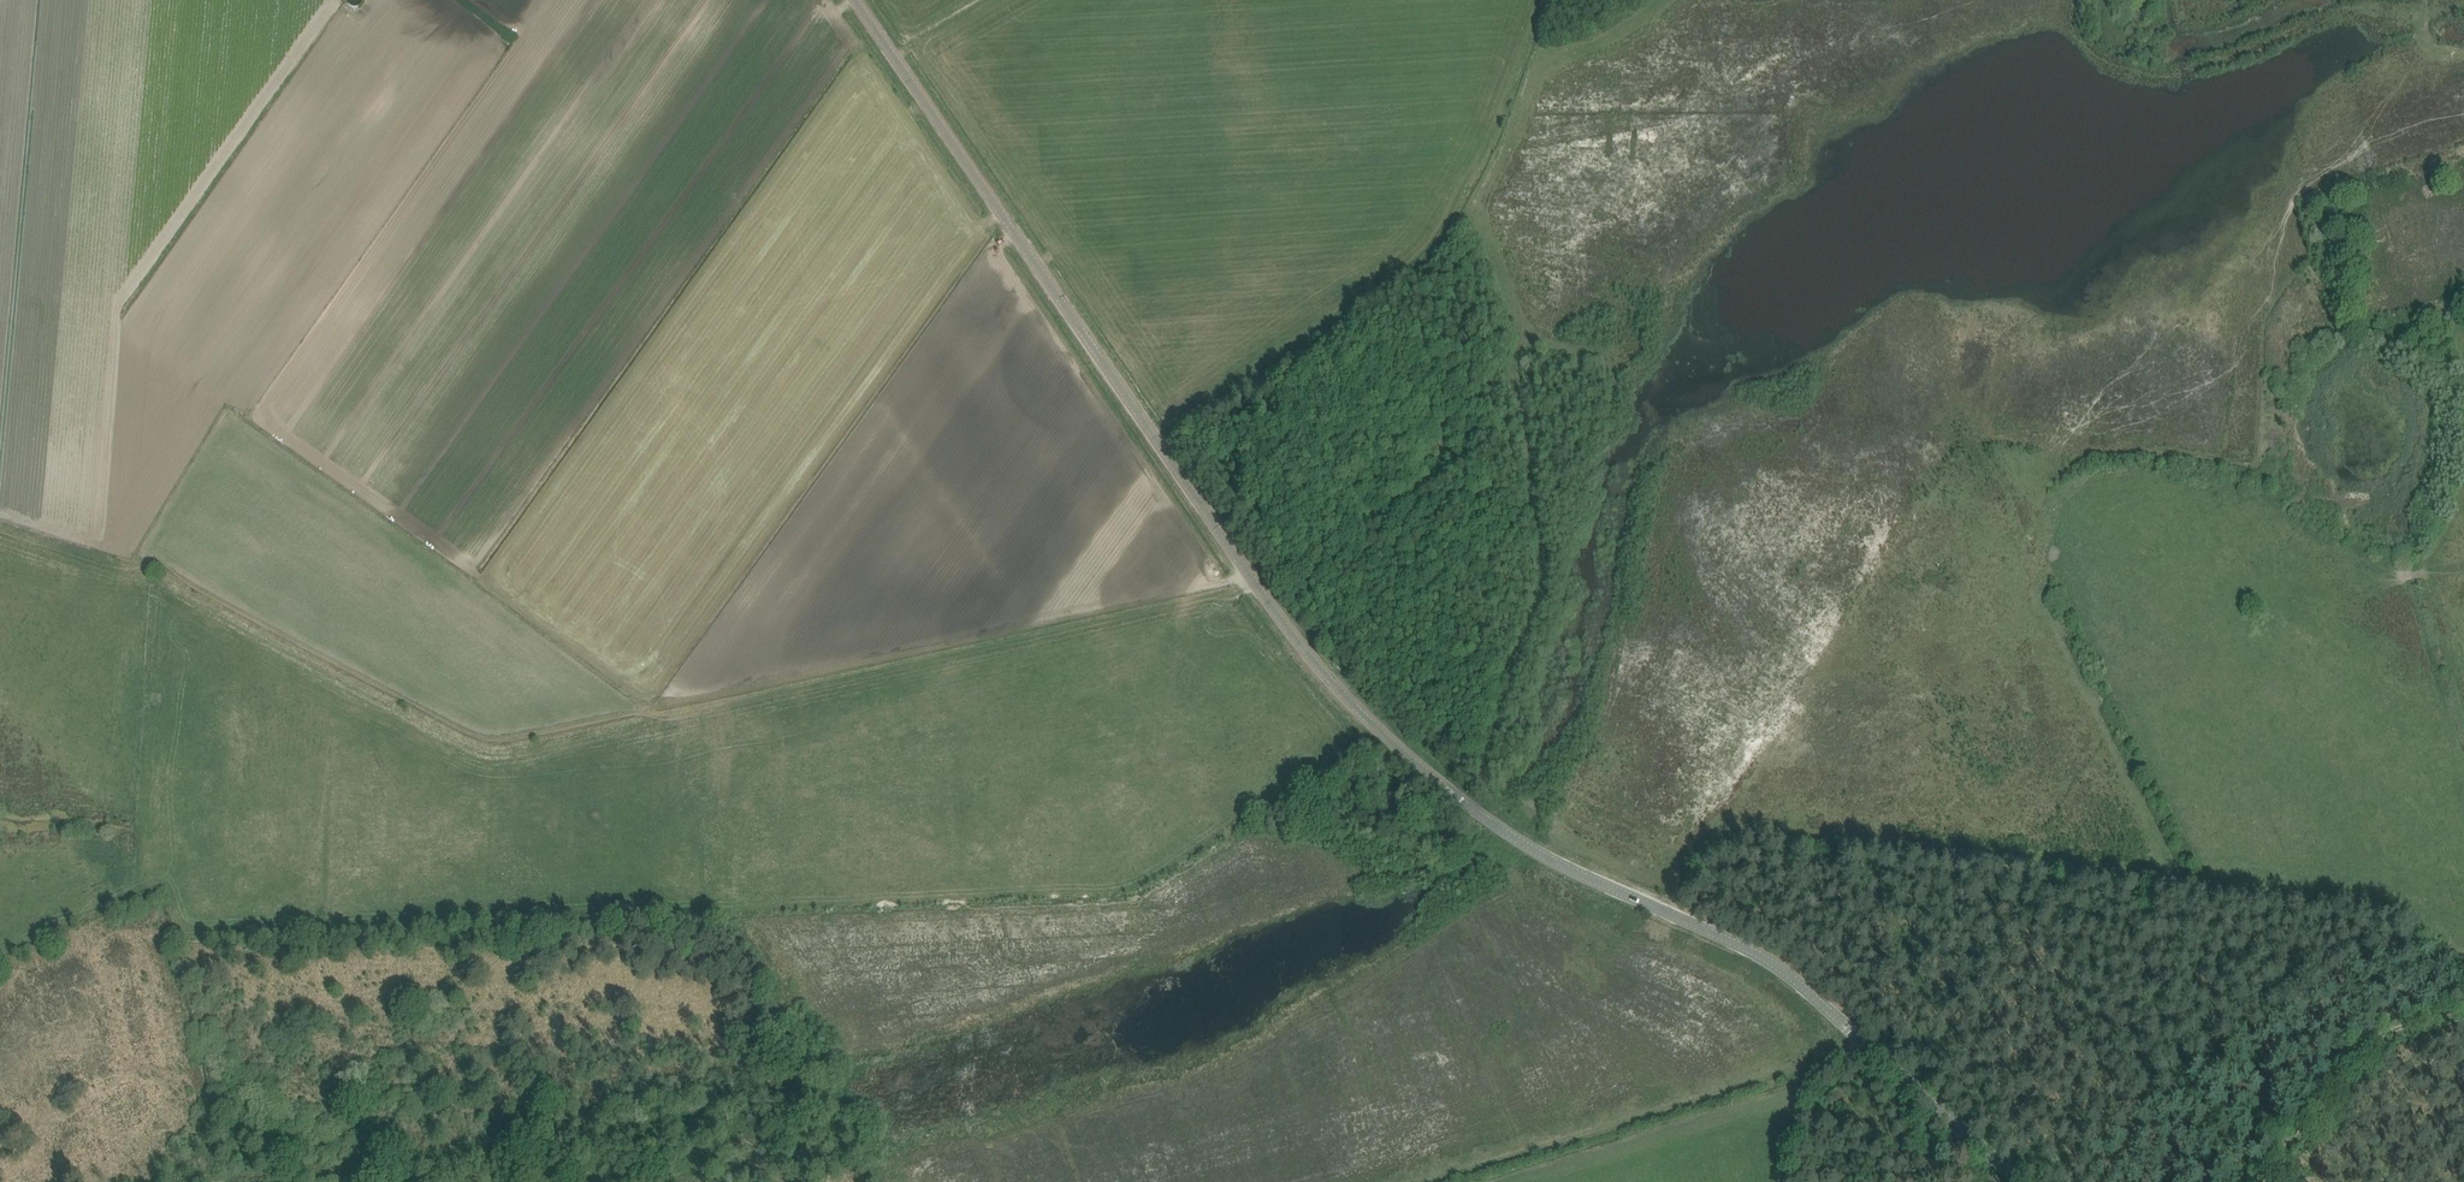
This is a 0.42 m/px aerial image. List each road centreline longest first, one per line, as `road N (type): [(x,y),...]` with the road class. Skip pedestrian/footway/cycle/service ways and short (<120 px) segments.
road 1 (tertiary): [(2015,1181),(1801,985),(1542,855),(1419,775),(1365,724),(1251,578),(855,0)]

